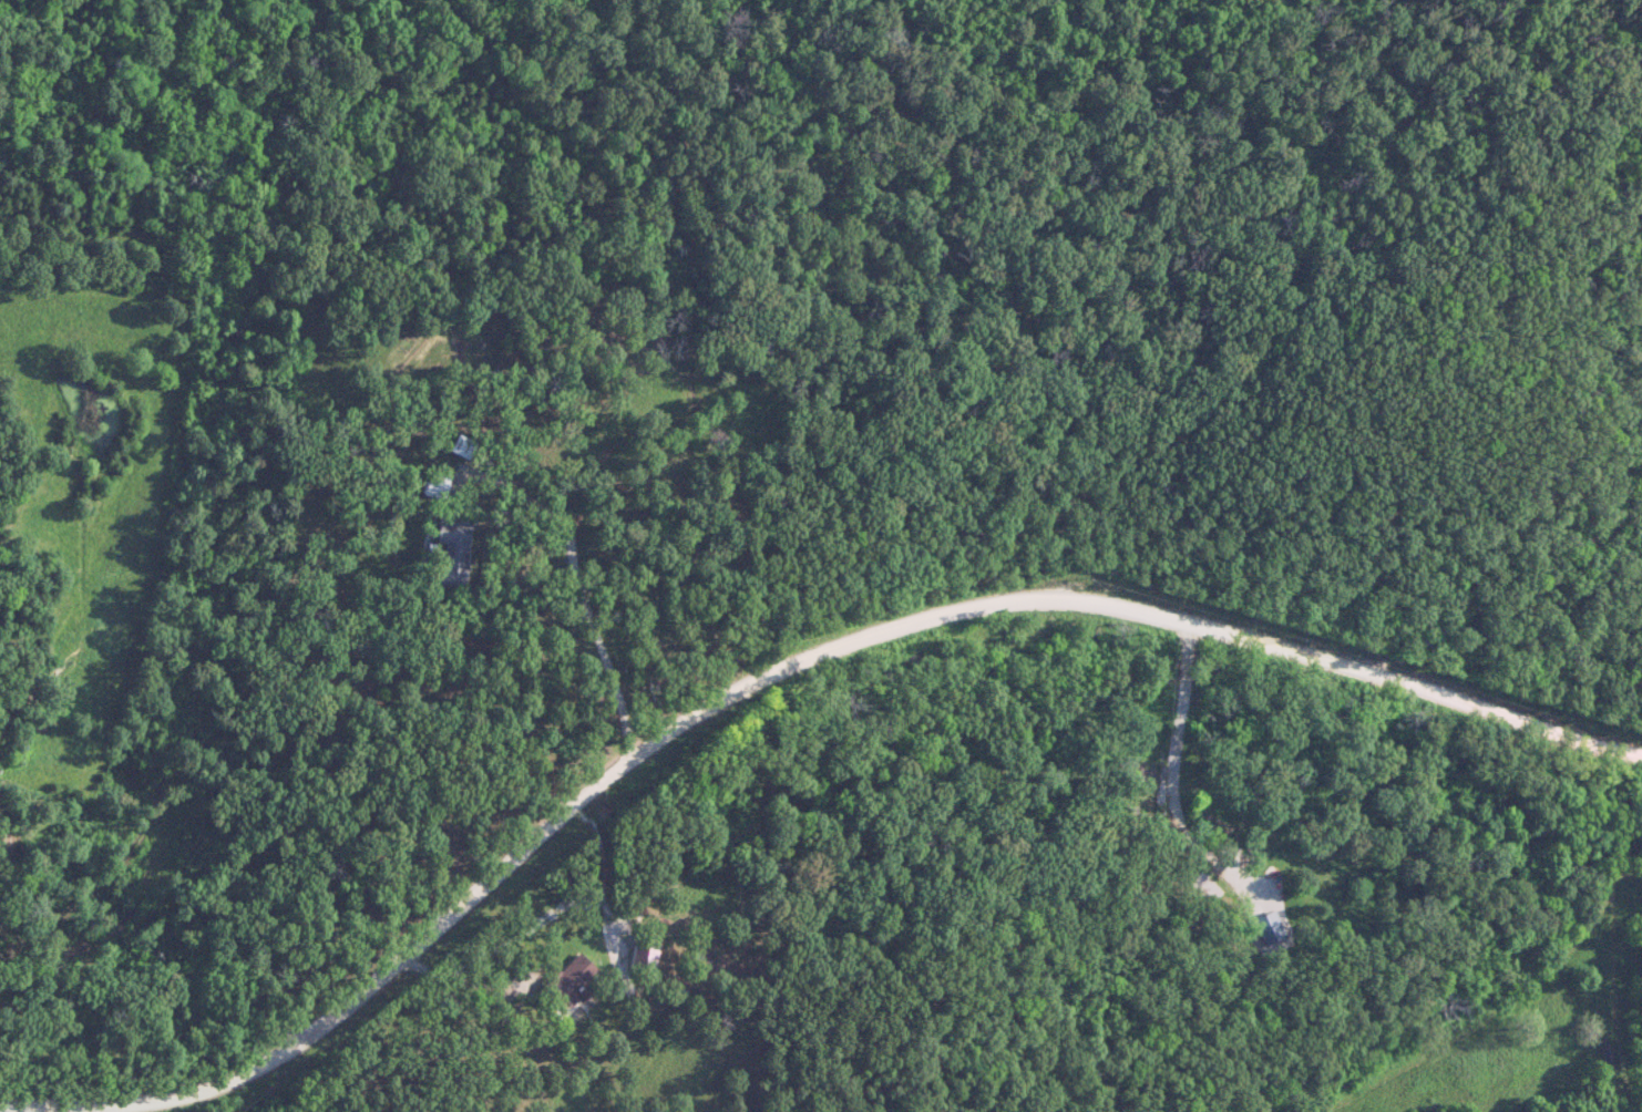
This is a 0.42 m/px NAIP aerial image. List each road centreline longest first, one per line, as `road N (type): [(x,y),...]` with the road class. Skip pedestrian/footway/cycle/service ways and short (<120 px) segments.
road 1 (residential): [(0,1105),(160,1095),(236,1074),(315,1027),(691,715),(810,655),(969,603),(1068,595),(1138,607),(1641,751)]

